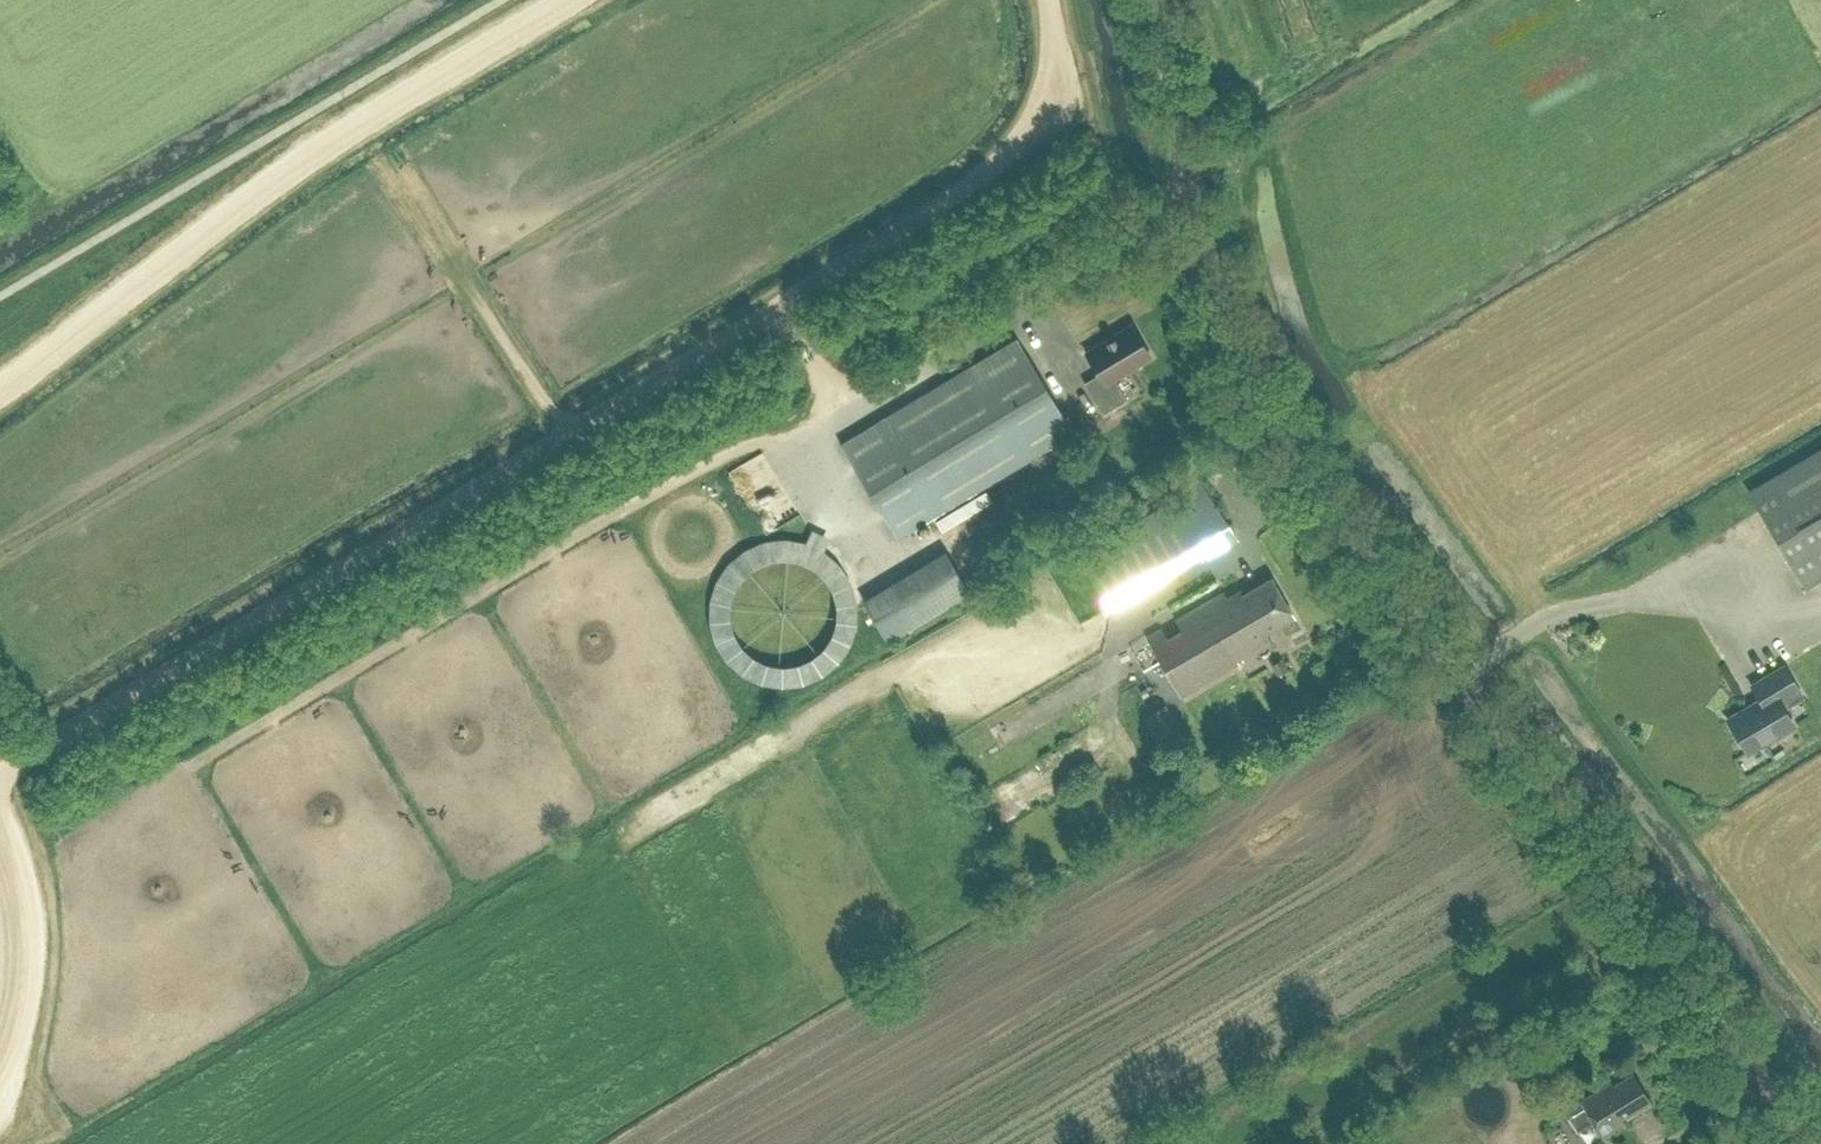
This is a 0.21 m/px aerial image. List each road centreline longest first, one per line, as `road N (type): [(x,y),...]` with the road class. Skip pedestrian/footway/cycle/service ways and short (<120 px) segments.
road 1 (tertiary): [(1800,1143),(1250,410),(1189,226),(1146,0)]

